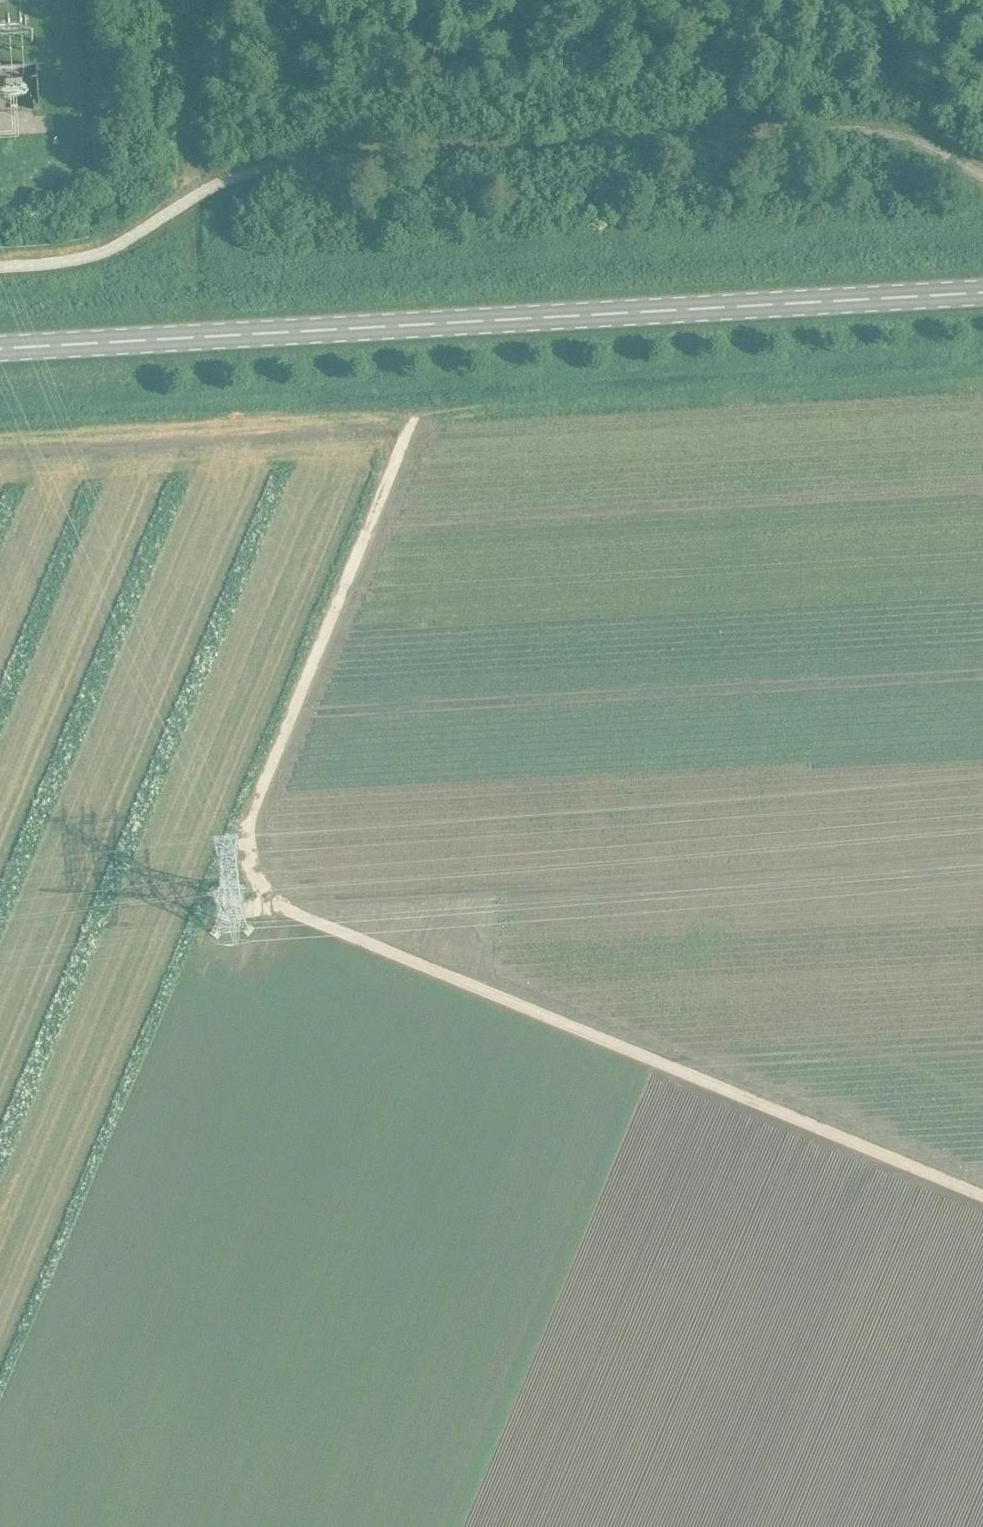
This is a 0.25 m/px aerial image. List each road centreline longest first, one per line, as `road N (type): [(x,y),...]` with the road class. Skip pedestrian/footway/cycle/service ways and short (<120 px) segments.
road 1 (primary): [(0,342),(982,288)]
road 2 (track): [(192,270),(195,0)]

